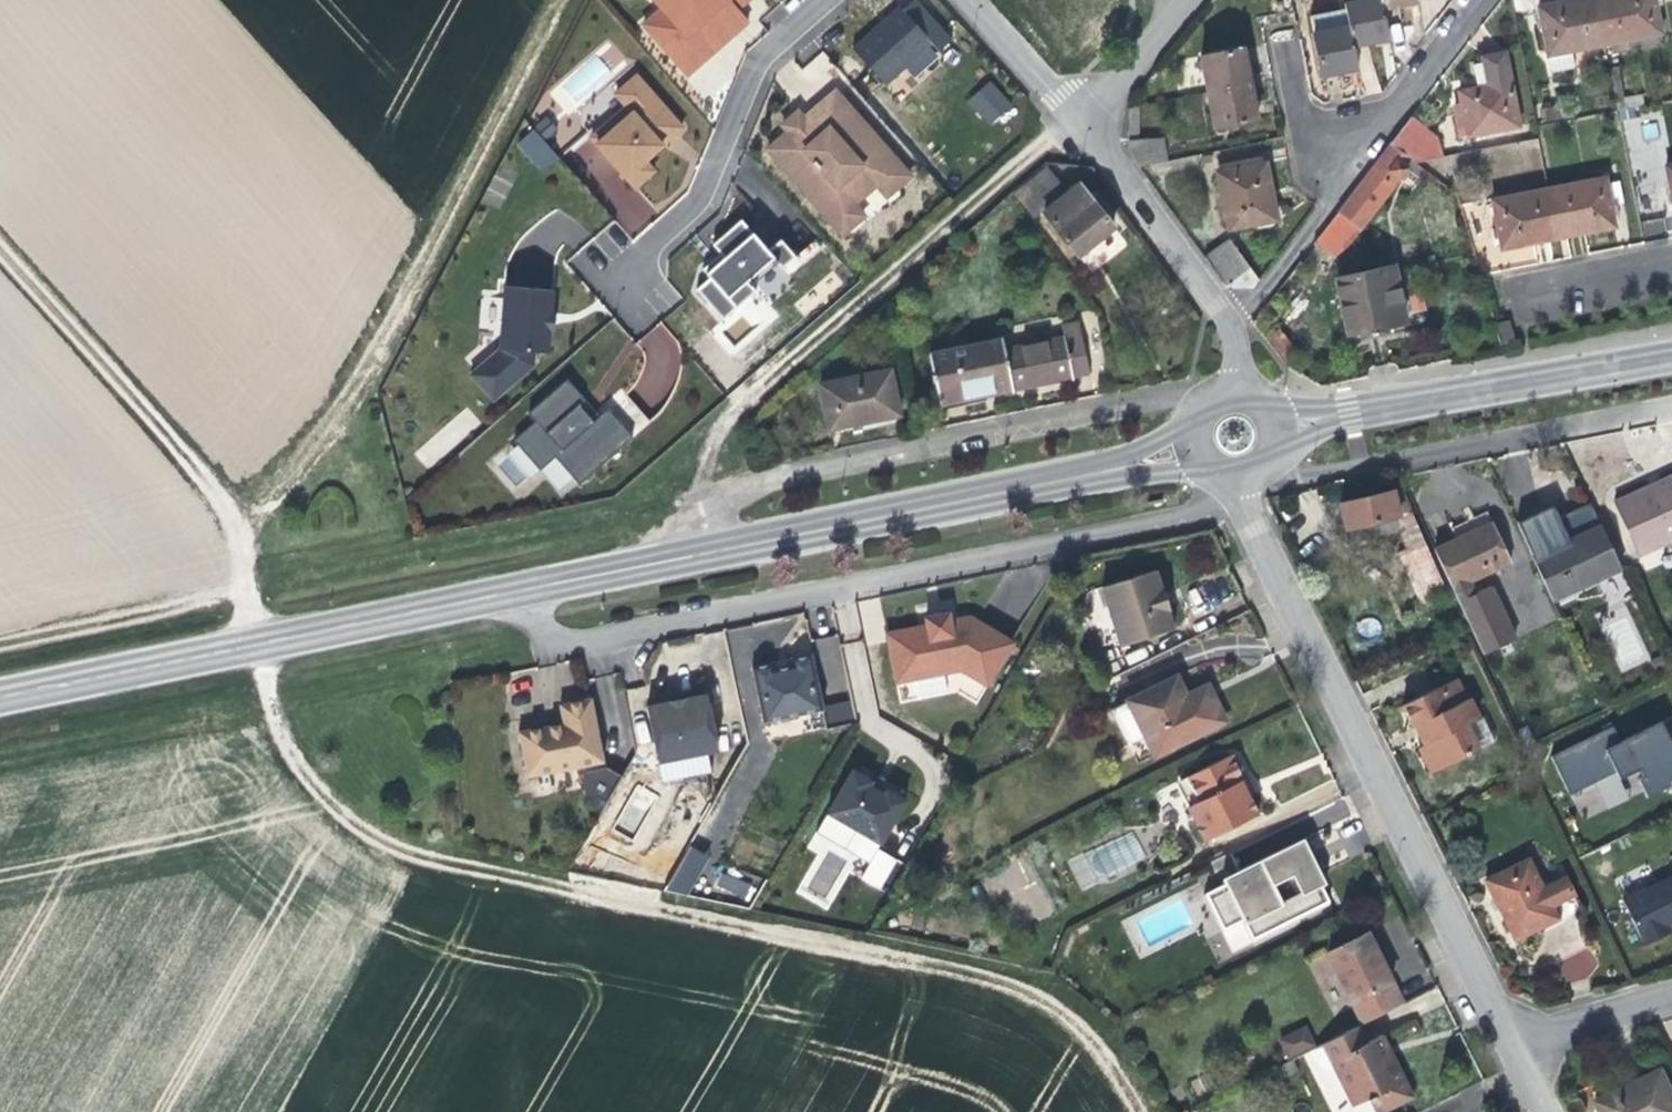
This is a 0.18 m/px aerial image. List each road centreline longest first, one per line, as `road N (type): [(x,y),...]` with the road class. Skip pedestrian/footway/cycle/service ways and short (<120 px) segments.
road 1 (track): [(1140,1111),(1058,1007),(975,969),(379,846),(293,778),(264,720),(214,489),(0,254)]
road 2 (residential): [(515,587),(548,646),(1205,508),(1209,476)]
road 3 (track): [(0,639),(693,496)]
road 4 (residential): [(1230,482),(1512,1049)]
road 5 (track): [(1073,117),(722,419),(671,554)]
road 6 (track): [(214,489),(321,406),(555,0)]
road 7 (residential): [(671,554),(756,486),(1166,403)]
road 8 (primary): [(671,554),(1115,469),(1185,443)]
road 9 (primary): [(0,695),(515,587)]
road 10 (residential): [(1261,472),(1289,476),(1671,403)]
road 11 (residential): [(1471,0),(1231,334)]
road 12 (primary): [(1278,422),(1671,354)]
road 13 (residential): [(647,252),(695,196),(758,48),(821,0)]
road 14 (residential): [(1073,117),(1231,334)]
road 15 (residential): [(1512,1049),(1671,998)]
road 16 (residential): [(962,0),(1073,117)]
road 17 (residential): [(1073,117),(1136,62),(1182,0)]
road 18 (primary): [(515,587),(671,554)]
road 19 (residential): [(1519,302),(1671,272)]

